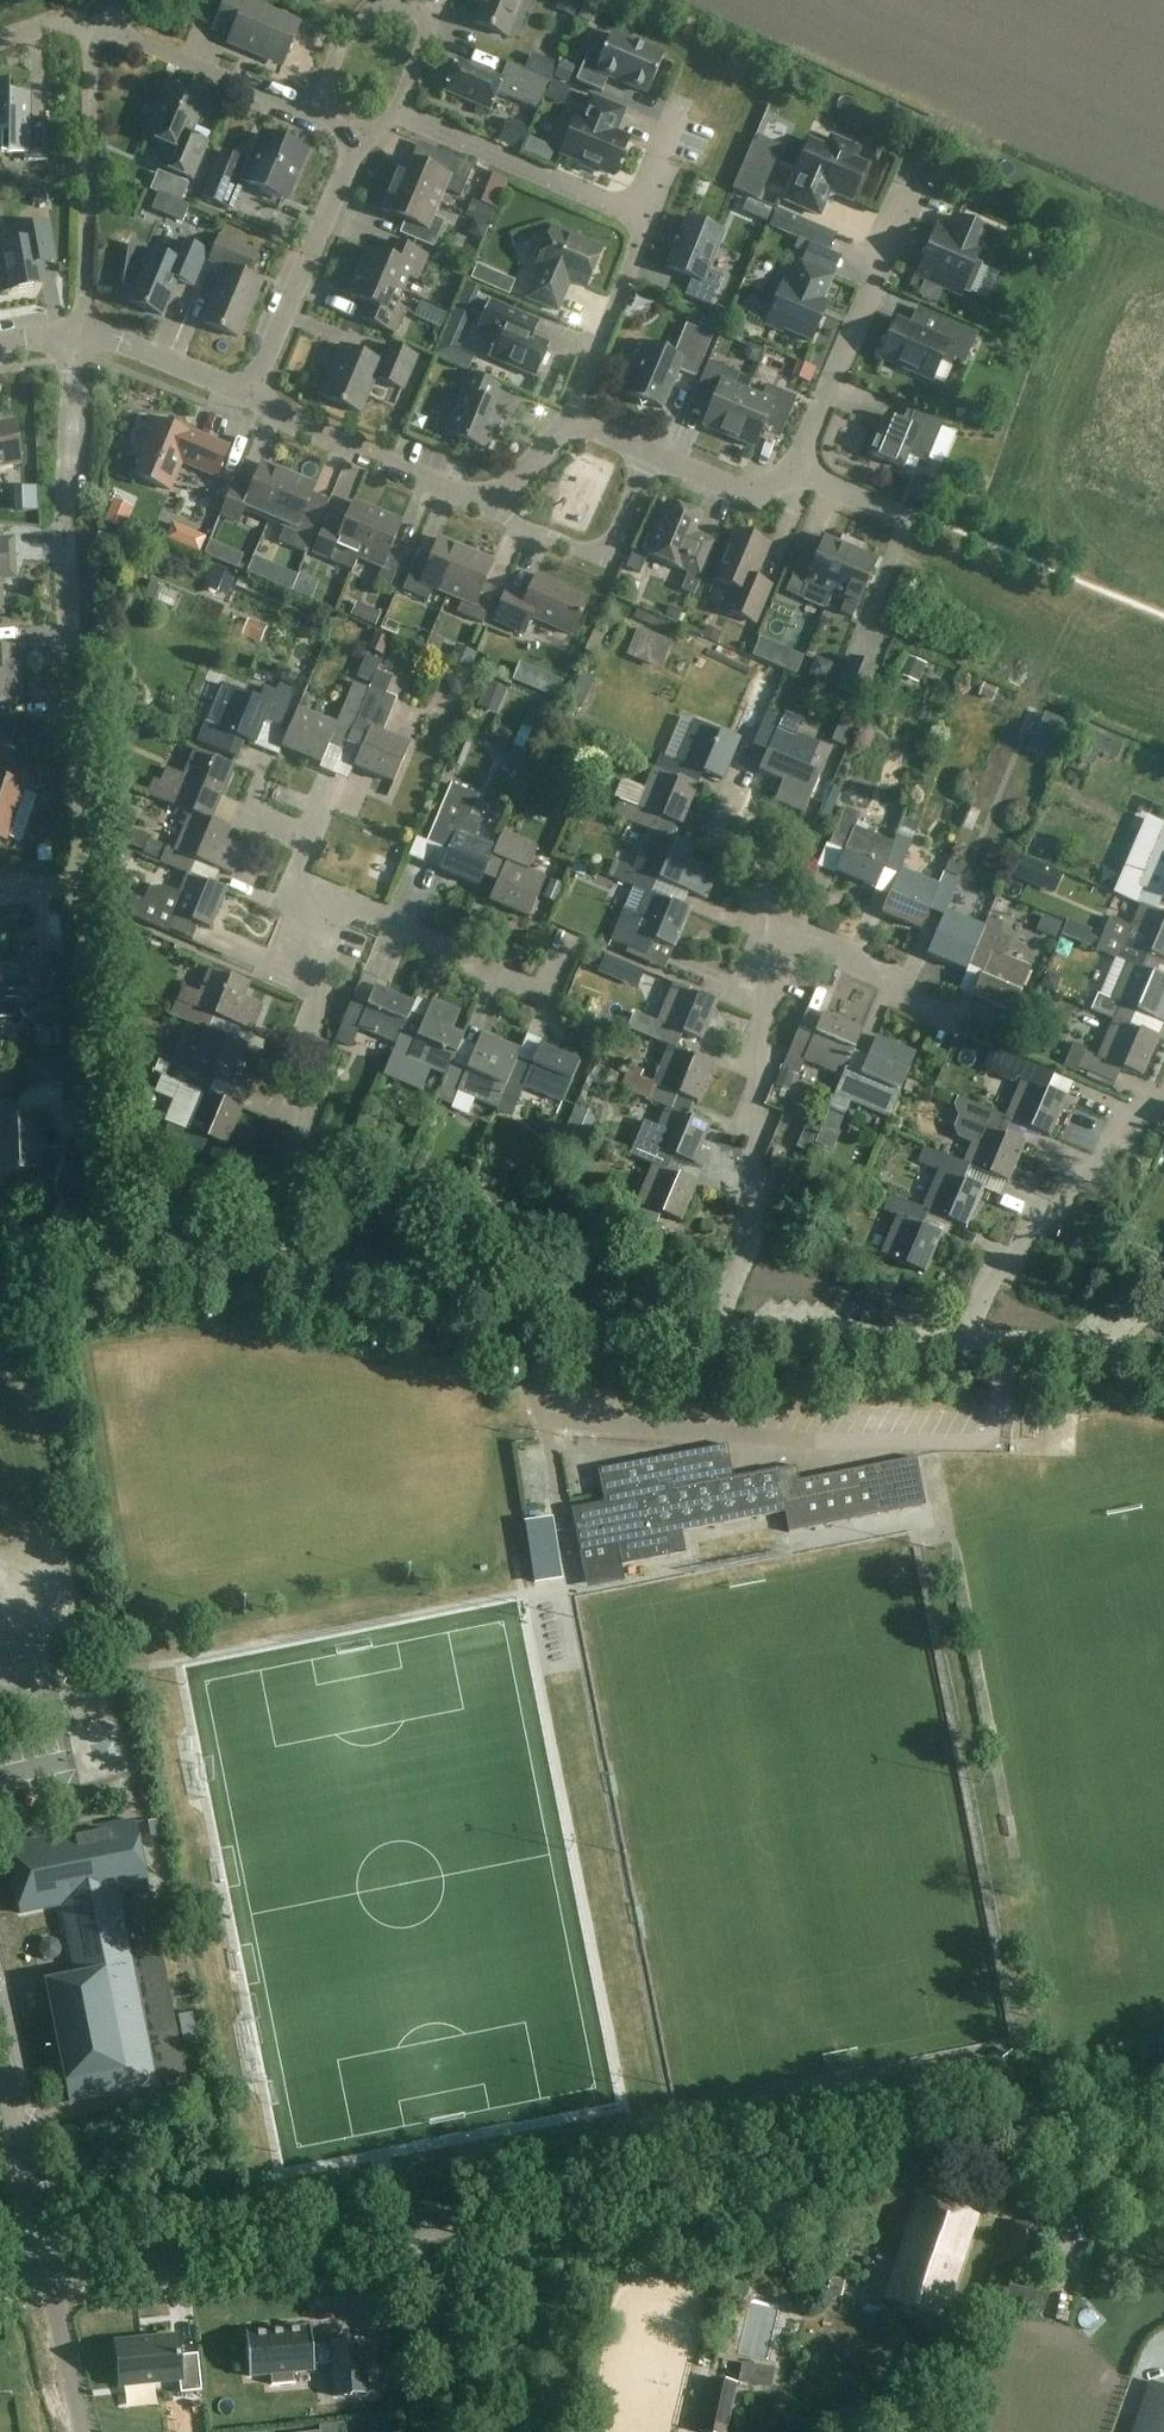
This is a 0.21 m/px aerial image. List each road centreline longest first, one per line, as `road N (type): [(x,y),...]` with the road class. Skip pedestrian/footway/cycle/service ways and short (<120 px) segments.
road 1 (tertiary): [(418,2227),(1163,2091)]
road 2 (residential): [(85,884),(64,542),(75,332)]
road 3 (unclassified): [(266,1267),(614,1326),(712,1334)]
road 4 (residential): [(712,1334),(753,1233),(747,1179),(761,1131),(750,1110),(766,1060),(753,1034),(792,935)]
road 5 (tertiary): [(46,2269),(418,2227)]
road 6 (residential): [(103,1240),(85,884)]
road 7 (residential): [(266,1267),(297,1187),(316,958),(333,921)]
road 8 (residential): [(960,1344),(988,1280),(1012,1267),(1033,1223),(1057,1212),(1078,1171),(1100,1166),(1126,1109),(1163,1103)]
road 9 (residential): [(85,331),(93,25)]
road 10 (residential): [(333,921),(341,904),(545,990),(568,935)]
road 11 (residential): [(795,471),(905,197)]
road 12 (residential): [(253,397),(360,136)]
road 13 (residential): [(490,505),(253,397)]
road 14 (residential): [(398,111),(631,211)]
road 15 (unclassified): [(712,1334),(960,1344)]
road 16 (residential): [(490,505),(604,558),(649,450)]
road 17 (residential): [(93,25),(312,112)]
road 18 (unclassified): [(46,2269),(0,2048)]
road 19 (residential): [(631,211),(644,234),(572,419)]
road 20 (unclassified): [(418,2227),(447,2431)]
road 21 (residential): [(792,935),(752,916),(773,867),(712,840),(729,803)]
road 22 (unclassified): [(960,1344),(1163,1352)]
road 23 (residential): [(333,921),(287,899),(312,835),(251,809)]
road 24 (residential): [(951,1018),(904,997),(891,977),(792,935)]
road 25 (residential): [(253,397),(85,331)]
road 26 (residential): [(46,2269),(87,2431)]
road 27 (unclassified): [(103,1240),(266,1267)]
road 28 (residential): [(795,471),(749,492),(649,450)]
road 29 (residential): [(398,111),(433,17),(392,0)]
road 30 (residential): [(381,0),(340,47),(312,112)]
road 31 (residential): [(911,518),(795,471)]

